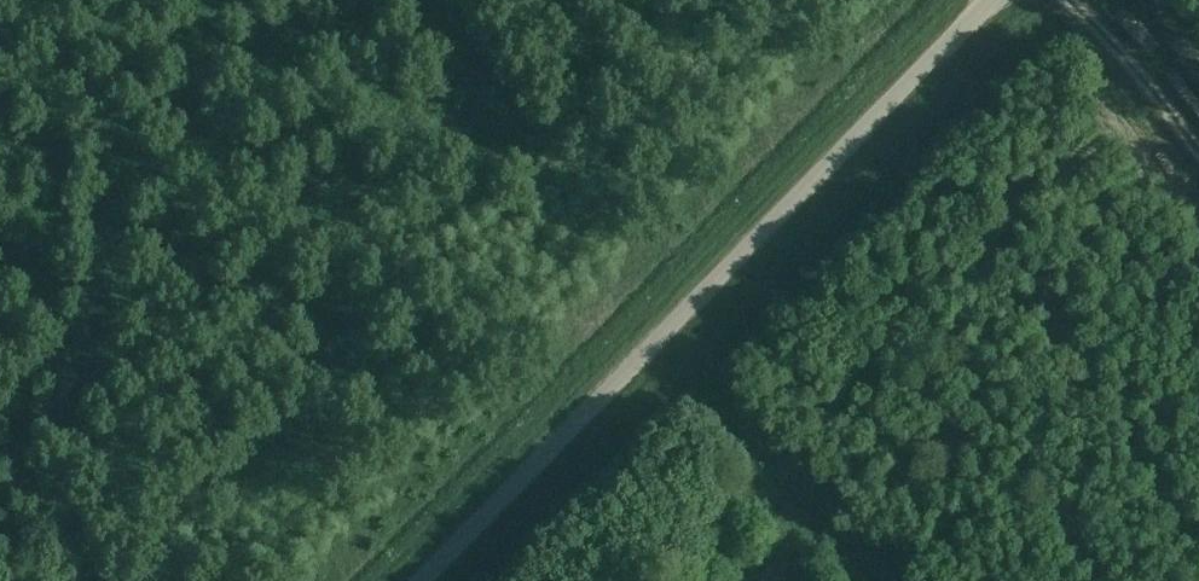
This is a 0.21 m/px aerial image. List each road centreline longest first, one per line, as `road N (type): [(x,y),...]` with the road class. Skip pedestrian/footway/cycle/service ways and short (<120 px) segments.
road 1 (unclassified): [(423,580),(994,0)]
road 2 (track): [(1198,171),(1071,0)]

